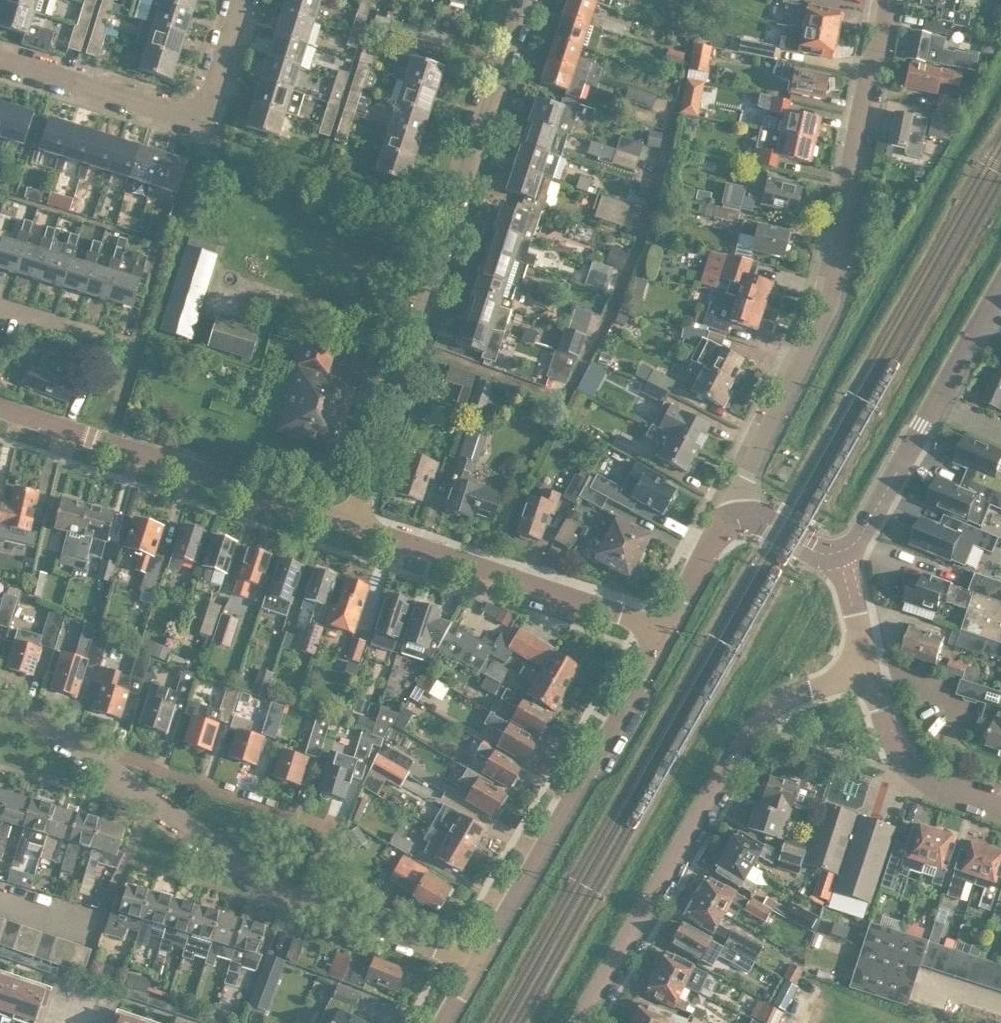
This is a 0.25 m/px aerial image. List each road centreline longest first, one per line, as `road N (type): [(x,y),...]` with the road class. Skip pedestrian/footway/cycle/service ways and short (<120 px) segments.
road 1 (residential): [(352,521),(517,0)]
road 2 (unclassified): [(738,516),(739,490),(828,296),(886,0)]
road 3 (residential): [(573,1022),(739,739),(777,701),(867,669)]
road 4 (residential): [(472,965),(663,630)]
road 5 (residential): [(352,521),(0,407)]
road 6 (residential): [(663,630),(352,521)]
road 7 (residential): [(243,0),(213,95),(190,114),(0,62)]
road 8 (residential): [(102,763),(114,750),(323,823),(304,898)]
road 9 (residential): [(838,552),(859,536),(1000,288)]
road 10 (residential): [(304,898),(246,869),(102,763)]
road 11 (residential): [(1000,807),(912,770),(889,738),(867,669)]
road 12 (residential): [(472,965),(304,898)]
road 13 (residential): [(663,630),(719,529),(738,516)]
road 14 (residential): [(867,669),(838,552)]

